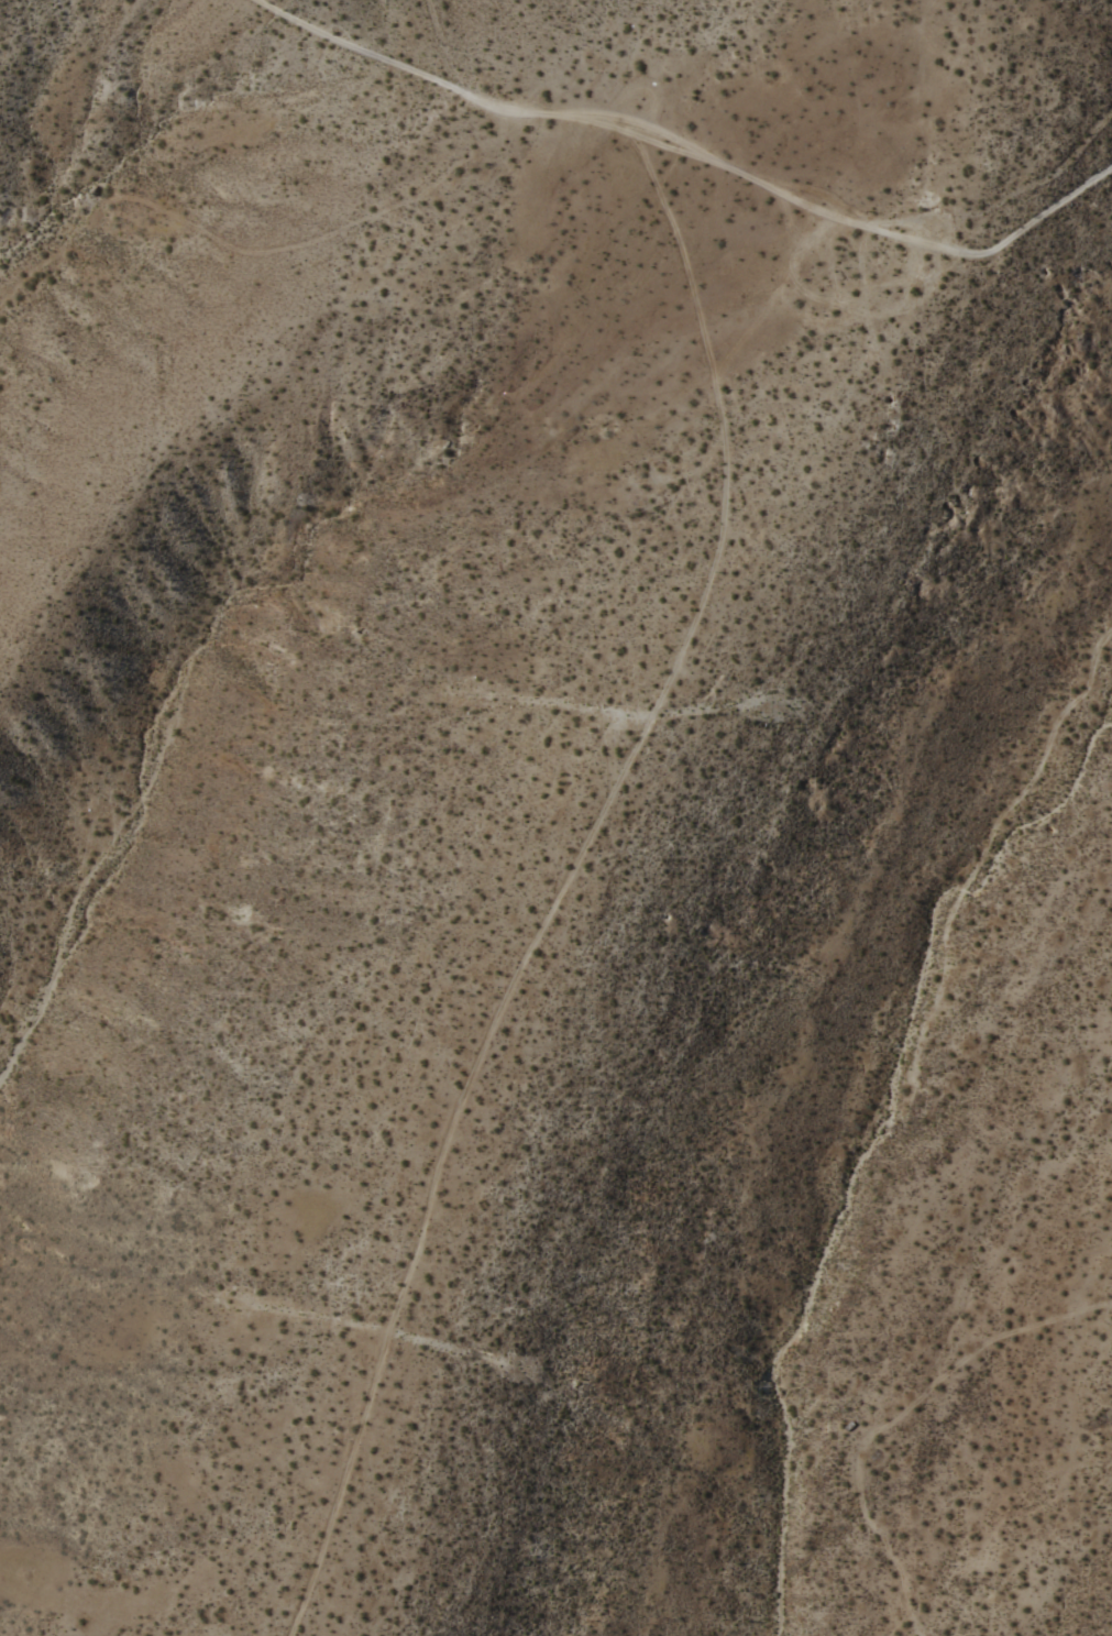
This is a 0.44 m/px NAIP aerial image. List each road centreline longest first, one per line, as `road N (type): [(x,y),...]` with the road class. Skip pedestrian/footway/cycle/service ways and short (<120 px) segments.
road 1 (track): [(258,0),(495,105),(643,122),(727,165),(816,190),(858,217),(901,221),(960,253),(998,244),(1111,165)]

